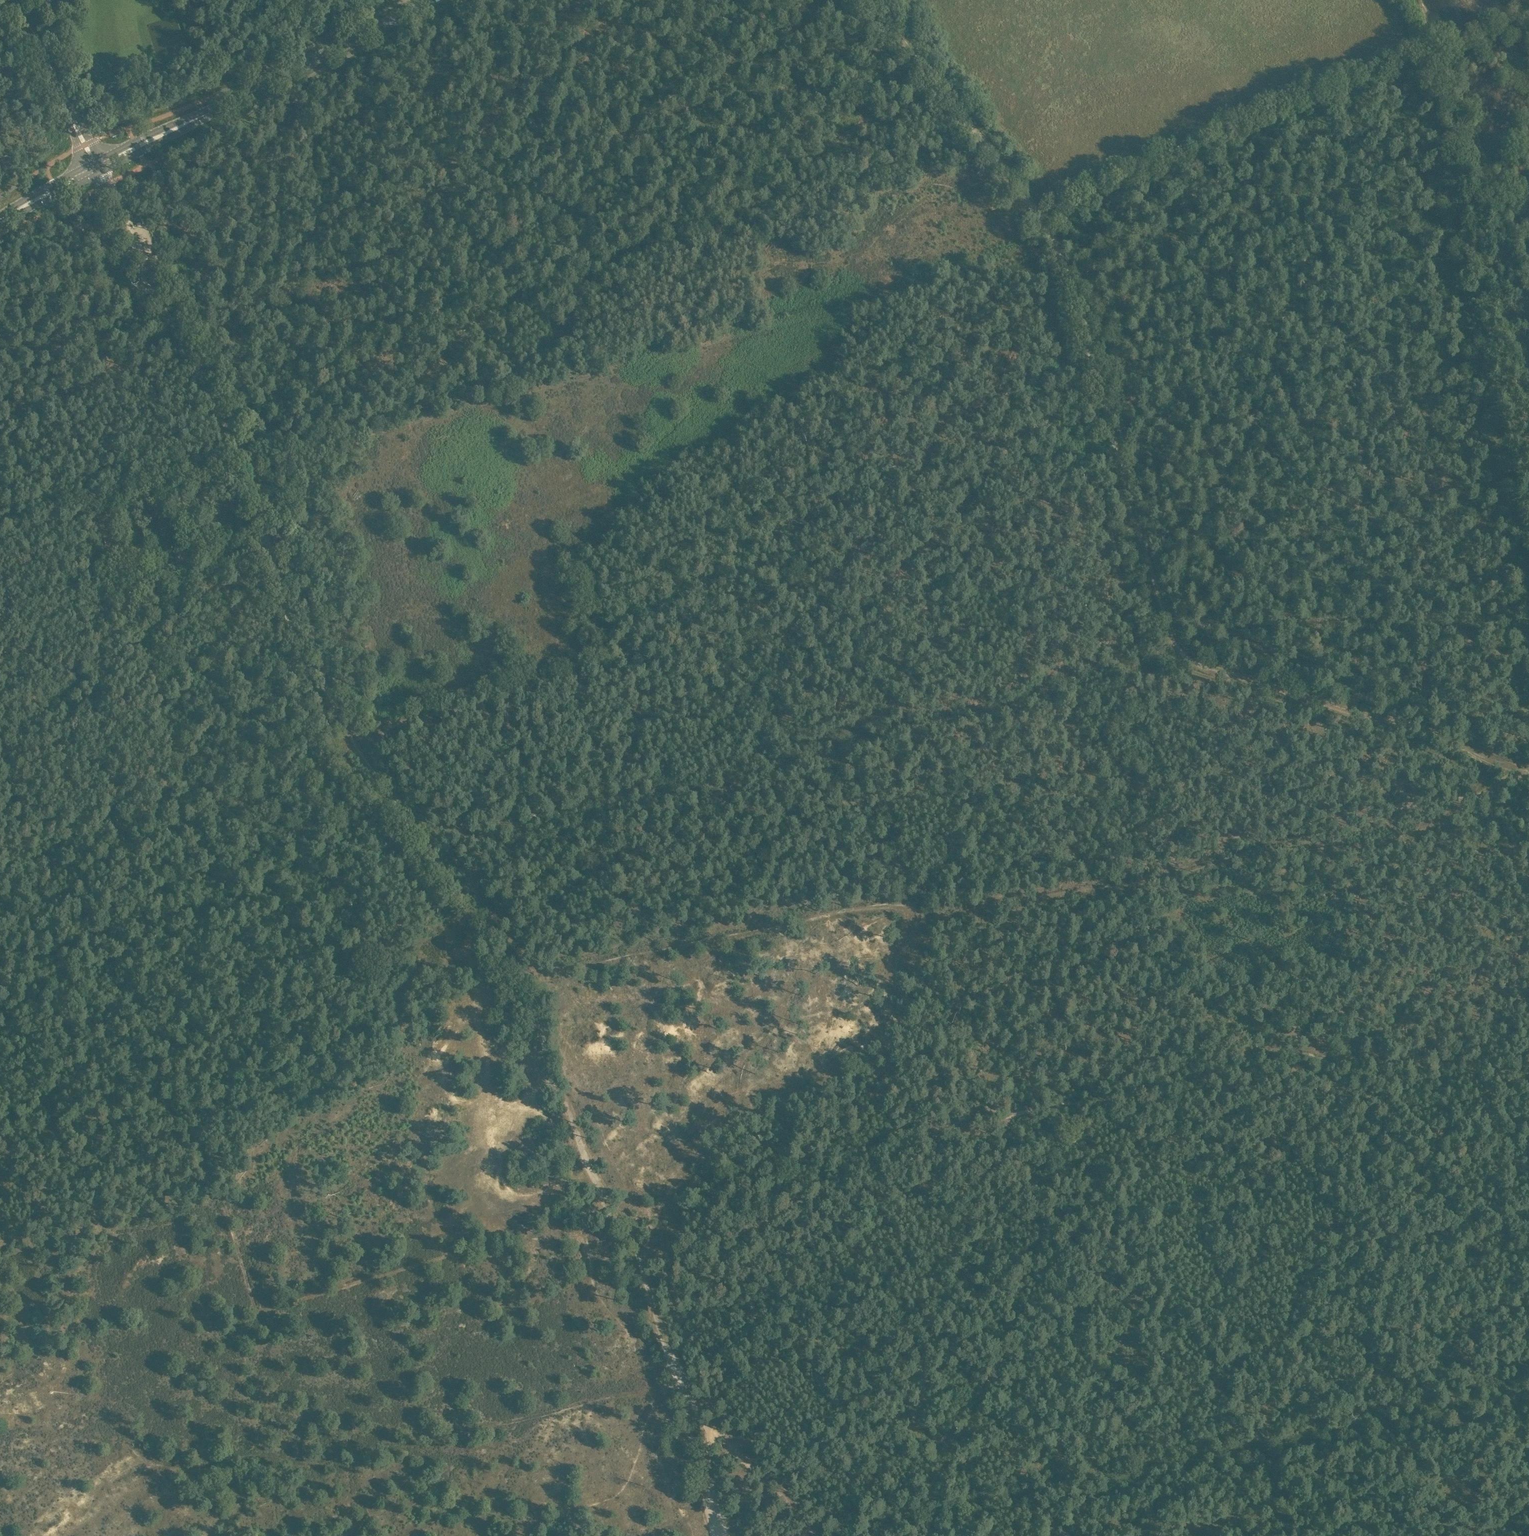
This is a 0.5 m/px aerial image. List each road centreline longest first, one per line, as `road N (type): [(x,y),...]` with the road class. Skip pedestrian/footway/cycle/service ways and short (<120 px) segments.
road 1 (track): [(866,0),(1050,232),(1129,519),(1175,648),(1528,771)]
road 2 (track): [(713,1475),(709,1431),(647,1302),(626,1227),(547,1064),(533,1009),(396,805)]
road 3 (track): [(396,805),(364,782),(327,728),(241,462)]
road 4 (track): [(108,184),(241,462)]
road 5 (secondary): [(221,107),(431,0)]
road 6 (secondary): [(100,173),(221,107)]
road 7 (secondary): [(221,107),(101,159)]

